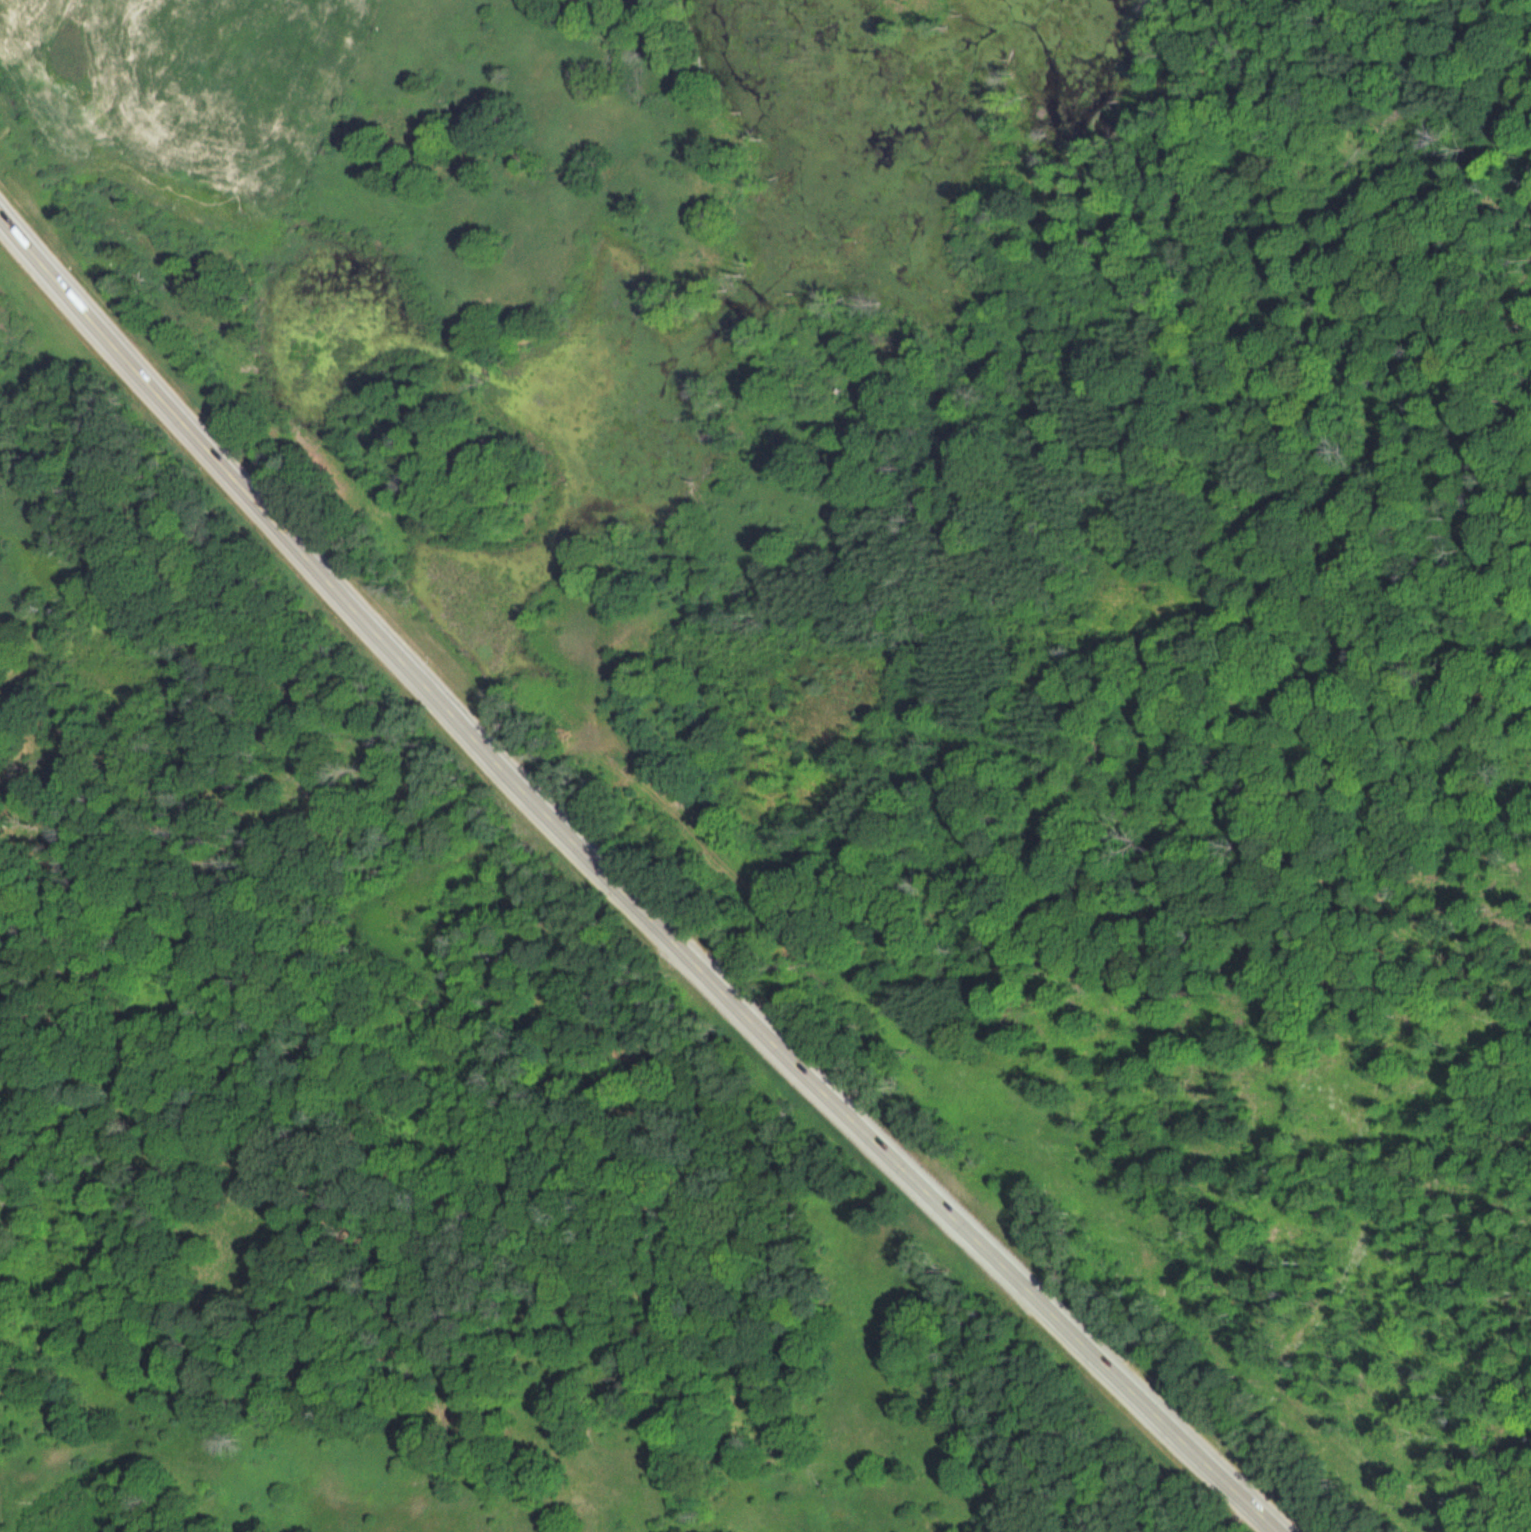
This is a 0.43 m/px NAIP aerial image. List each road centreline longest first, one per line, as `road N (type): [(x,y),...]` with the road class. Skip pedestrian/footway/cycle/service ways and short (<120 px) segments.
road 1 (primary): [(1292,1531),(532,790),(0,189)]

